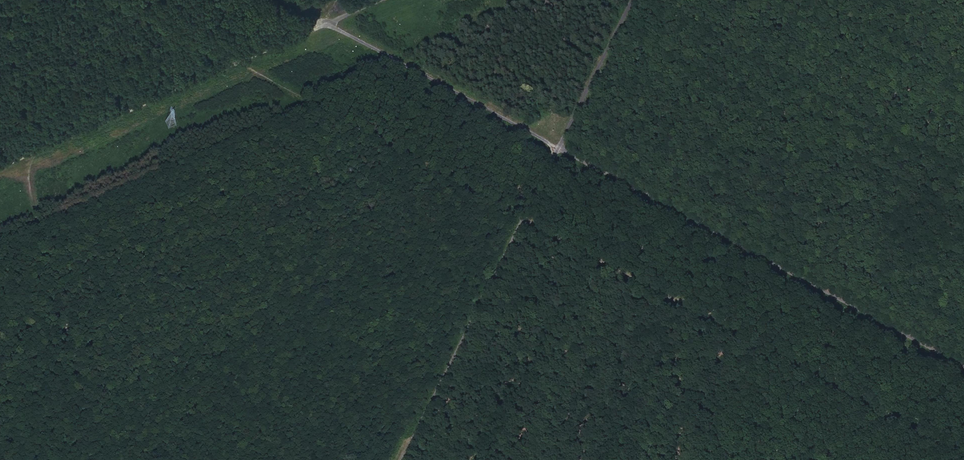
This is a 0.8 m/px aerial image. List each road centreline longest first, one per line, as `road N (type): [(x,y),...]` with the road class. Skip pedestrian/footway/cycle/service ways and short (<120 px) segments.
road 1 (track): [(963,449),(240,63)]
road 2 (track): [(558,148),(963,371)]
road 3 (track): [(398,459),(558,148)]
road 4 (track): [(281,0),(558,148)]
road 5 (track): [(24,157),(104,459)]
road 6 (track): [(240,63),(24,157)]
road 7 (track): [(558,148),(633,0)]

